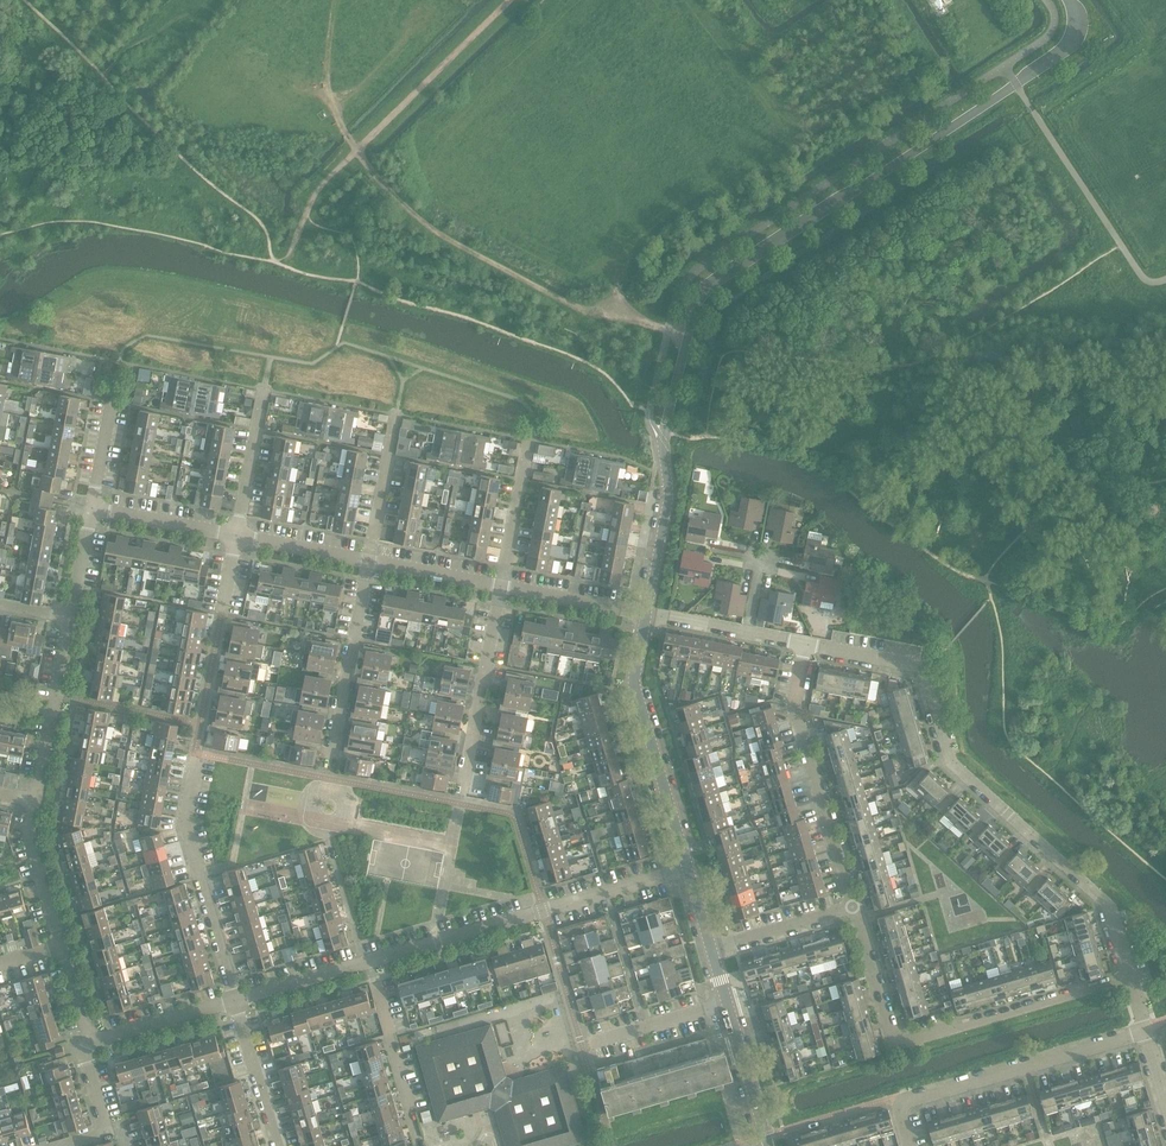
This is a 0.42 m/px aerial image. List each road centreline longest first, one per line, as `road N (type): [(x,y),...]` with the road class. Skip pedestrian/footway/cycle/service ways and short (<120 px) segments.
road 1 (residential): [(1131,978),(1107,904),(951,759),(923,668),(806,645)]
road 2 (track): [(689,335),(587,311),(452,240),(425,224),(358,151)]
road 3 (residential): [(1131,978),(903,1043),(893,1035),(855,906)]
road 4 (residential): [(909,1145),(900,1112),(906,1102),(1146,1033)]
road 5 (residential): [(855,906),(796,709),(806,645)]
road 6 (tertiary): [(688,869),(636,690),(647,615)]
road 7 (residential): [(237,1001),(186,825),(197,761)]
road 8 (residential): [(328,779),(370,562)]
road 9 (residential): [(460,804),(501,587)]
road 10 (residential): [(420,1145),(370,962)]
road 11 (residential): [(38,801),(72,619)]
road 12 (residential): [(543,911),(370,962)]
road 13 (tertiary): [(647,615),(669,502),(663,443)]
road 14 (residential): [(806,645),(647,615)]
road 15 (track): [(335,0),(327,89),(358,151)]
road 16 (residential): [(582,1047),(727,1004)]
road 17 (residential): [(543,911),(688,869)]
road 18 (residential): [(62,946),(31,842),(38,801)]
road 19 (residential): [(711,948),(855,906)]
road 20 (residential): [(370,562),(397,415)]
road 21 (residential): [(277,1145),(237,1001)]
road 22 (residential): [(647,615),(501,587)]
road 23 (residential): [(501,587),(529,442)]
road 24 (residential): [(237,537),(92,510)]
road 25 (residential): [(237,1001),(94,1036)]
road 26 (residential): [(237,537),(264,397)]
road 27 (residential): [(370,962),(237,1001)]
road 28 (tertiary): [(766,1135),(727,1004)]
road 29 (residential): [(370,562),(237,537)]
road 30 (residential): [(501,587),(370,562)]

